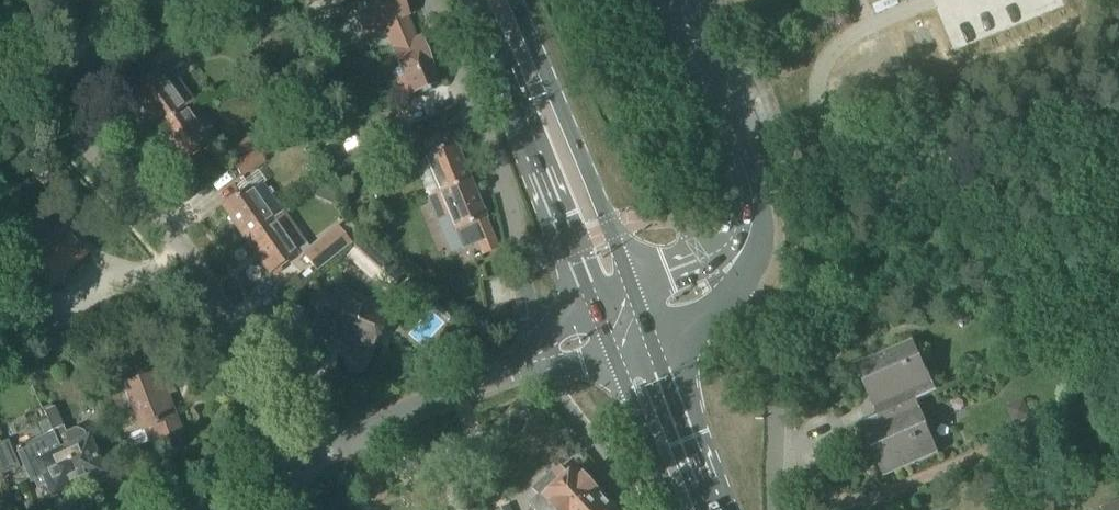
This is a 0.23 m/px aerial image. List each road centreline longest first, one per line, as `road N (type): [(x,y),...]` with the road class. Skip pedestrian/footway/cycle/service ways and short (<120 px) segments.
road 1 (residential): [(273,476),(220,327),(159,233),(0,73)]
road 2 (track): [(1118,55),(926,139),(878,144),(839,123),(828,82),(850,46),(904,7)]
road 3 (unclassified): [(535,359),(508,194),(436,0)]
road 4 (primary): [(469,0),(603,329)]
road 5 (unclassified): [(640,312),(721,273),(746,306),(776,388),(774,509)]
road 6 (primary): [(640,312),(514,0)]
road 7 (residential): [(273,476),(535,359)]
road 8 (primary): [(716,509),(640,312)]
road 9 (primary): [(603,329),(675,509)]

